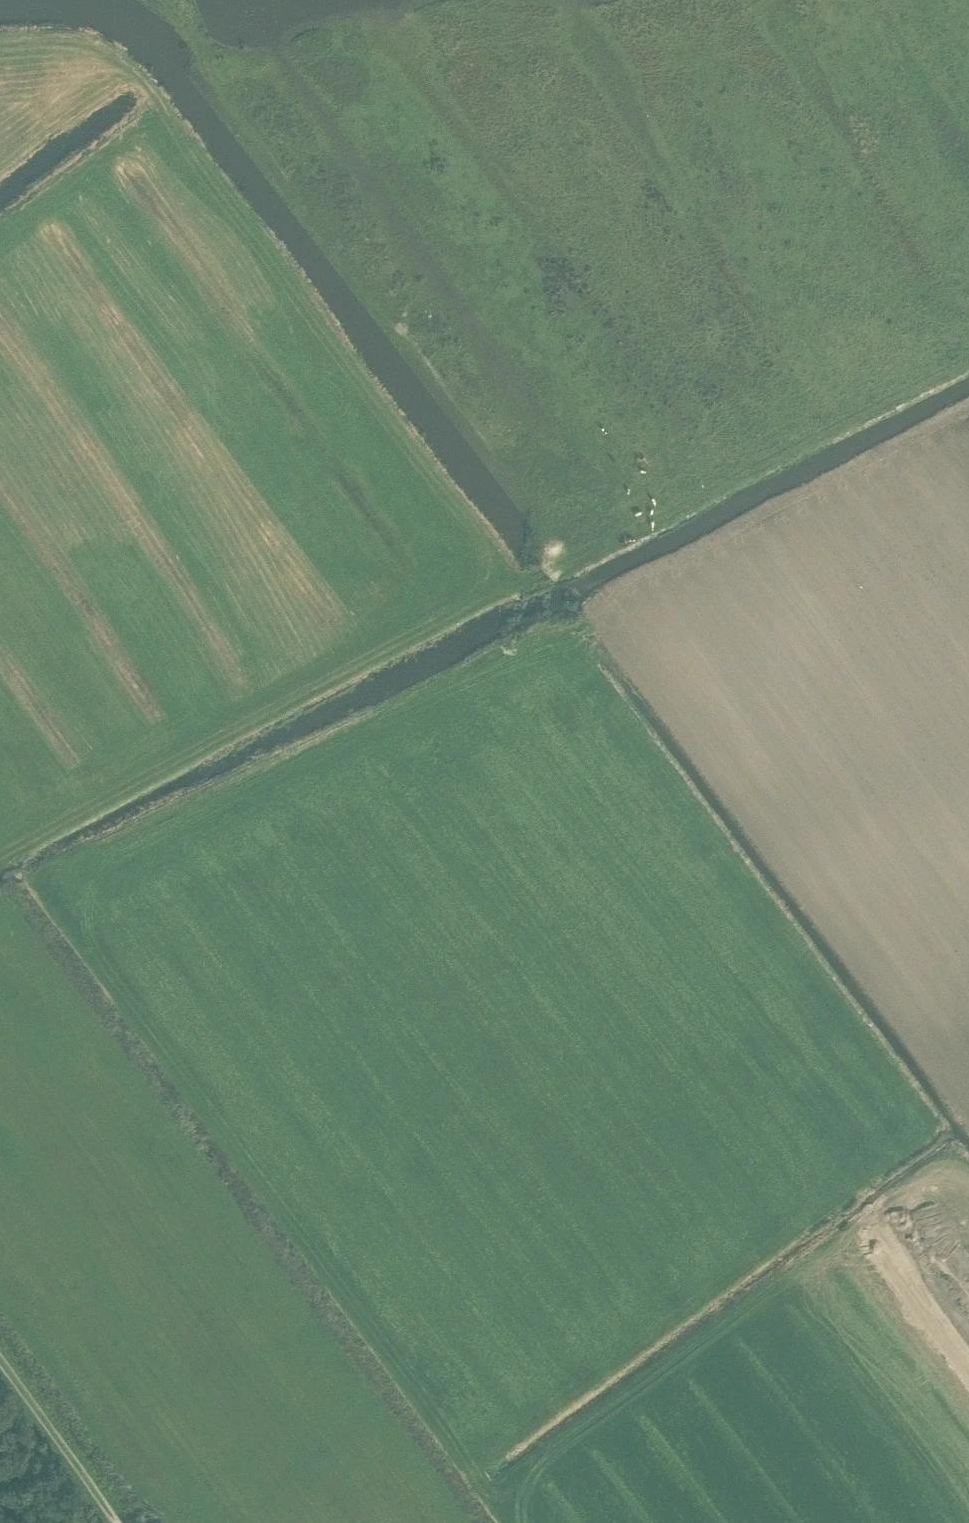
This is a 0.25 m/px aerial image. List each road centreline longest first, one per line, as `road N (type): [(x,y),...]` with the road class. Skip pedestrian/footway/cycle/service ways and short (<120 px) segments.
road 1 (track): [(0,1360),(119,1522)]

